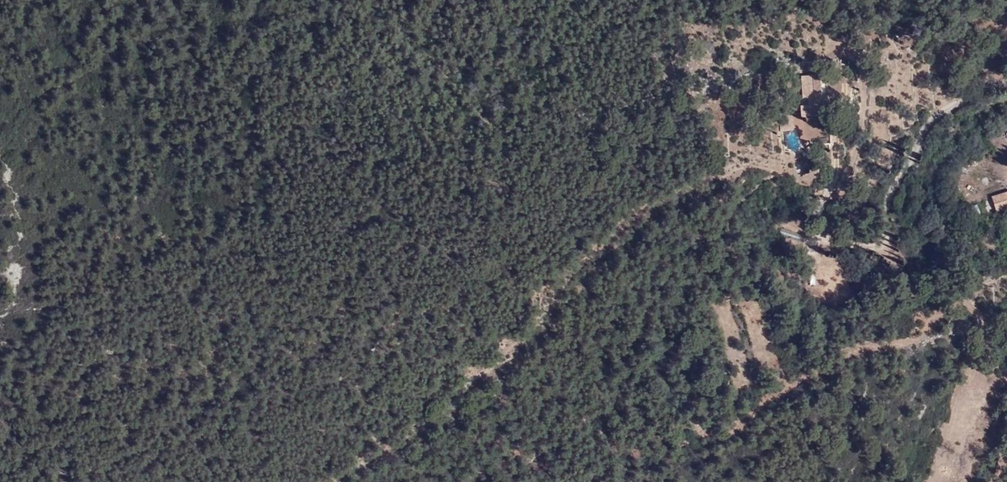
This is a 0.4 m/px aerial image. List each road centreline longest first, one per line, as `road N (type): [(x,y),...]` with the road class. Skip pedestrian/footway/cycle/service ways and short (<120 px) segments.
road 1 (track): [(836,152),(822,237),(879,245),(888,232),(891,192),(928,122),(1006,81)]
road 2 (track): [(335,481),(456,405),(474,378)]

